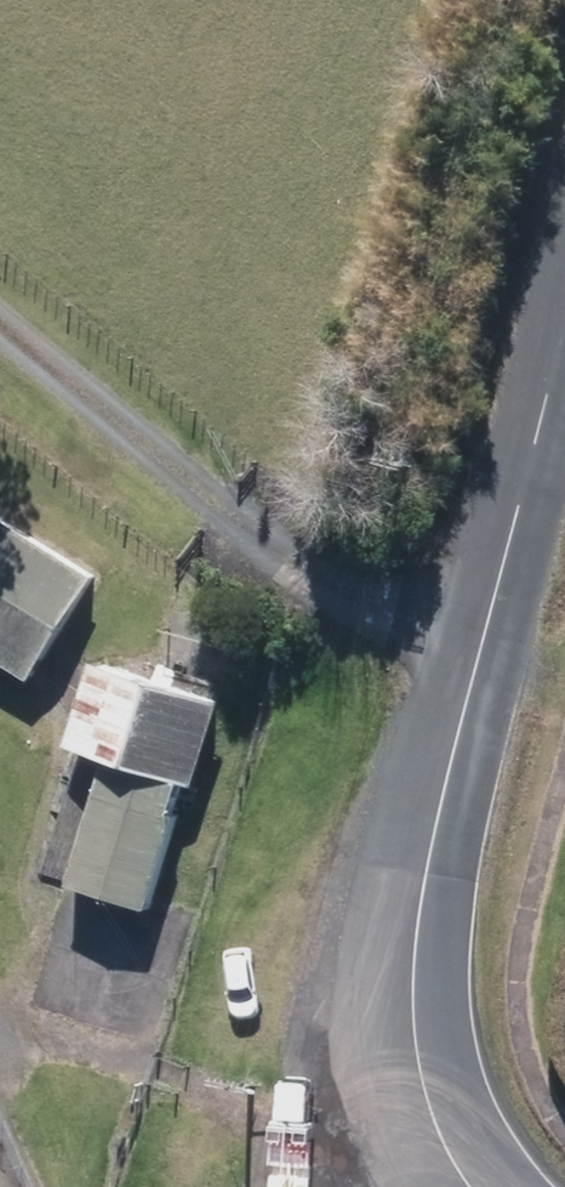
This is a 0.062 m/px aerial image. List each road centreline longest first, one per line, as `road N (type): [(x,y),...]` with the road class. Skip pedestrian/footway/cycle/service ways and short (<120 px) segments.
road 1 (residential): [(468,1186),(415,1024),(415,946),(564,289)]
road 2 (track): [(468,694),(0,319)]

